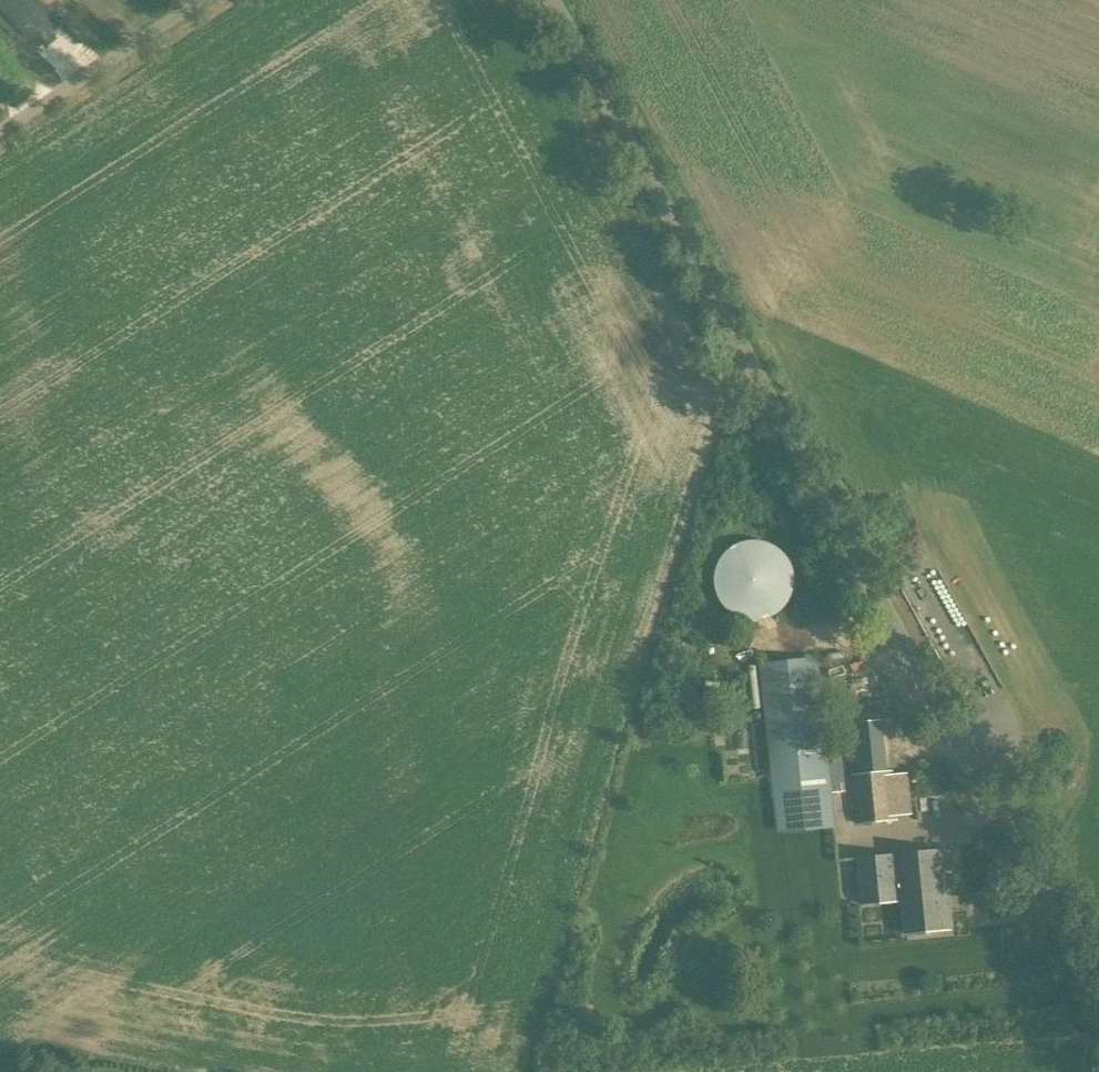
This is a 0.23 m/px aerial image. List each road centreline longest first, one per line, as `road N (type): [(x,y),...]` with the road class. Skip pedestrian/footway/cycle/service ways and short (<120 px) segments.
road 1 (unclassified): [(1098,1001),(550,0)]

